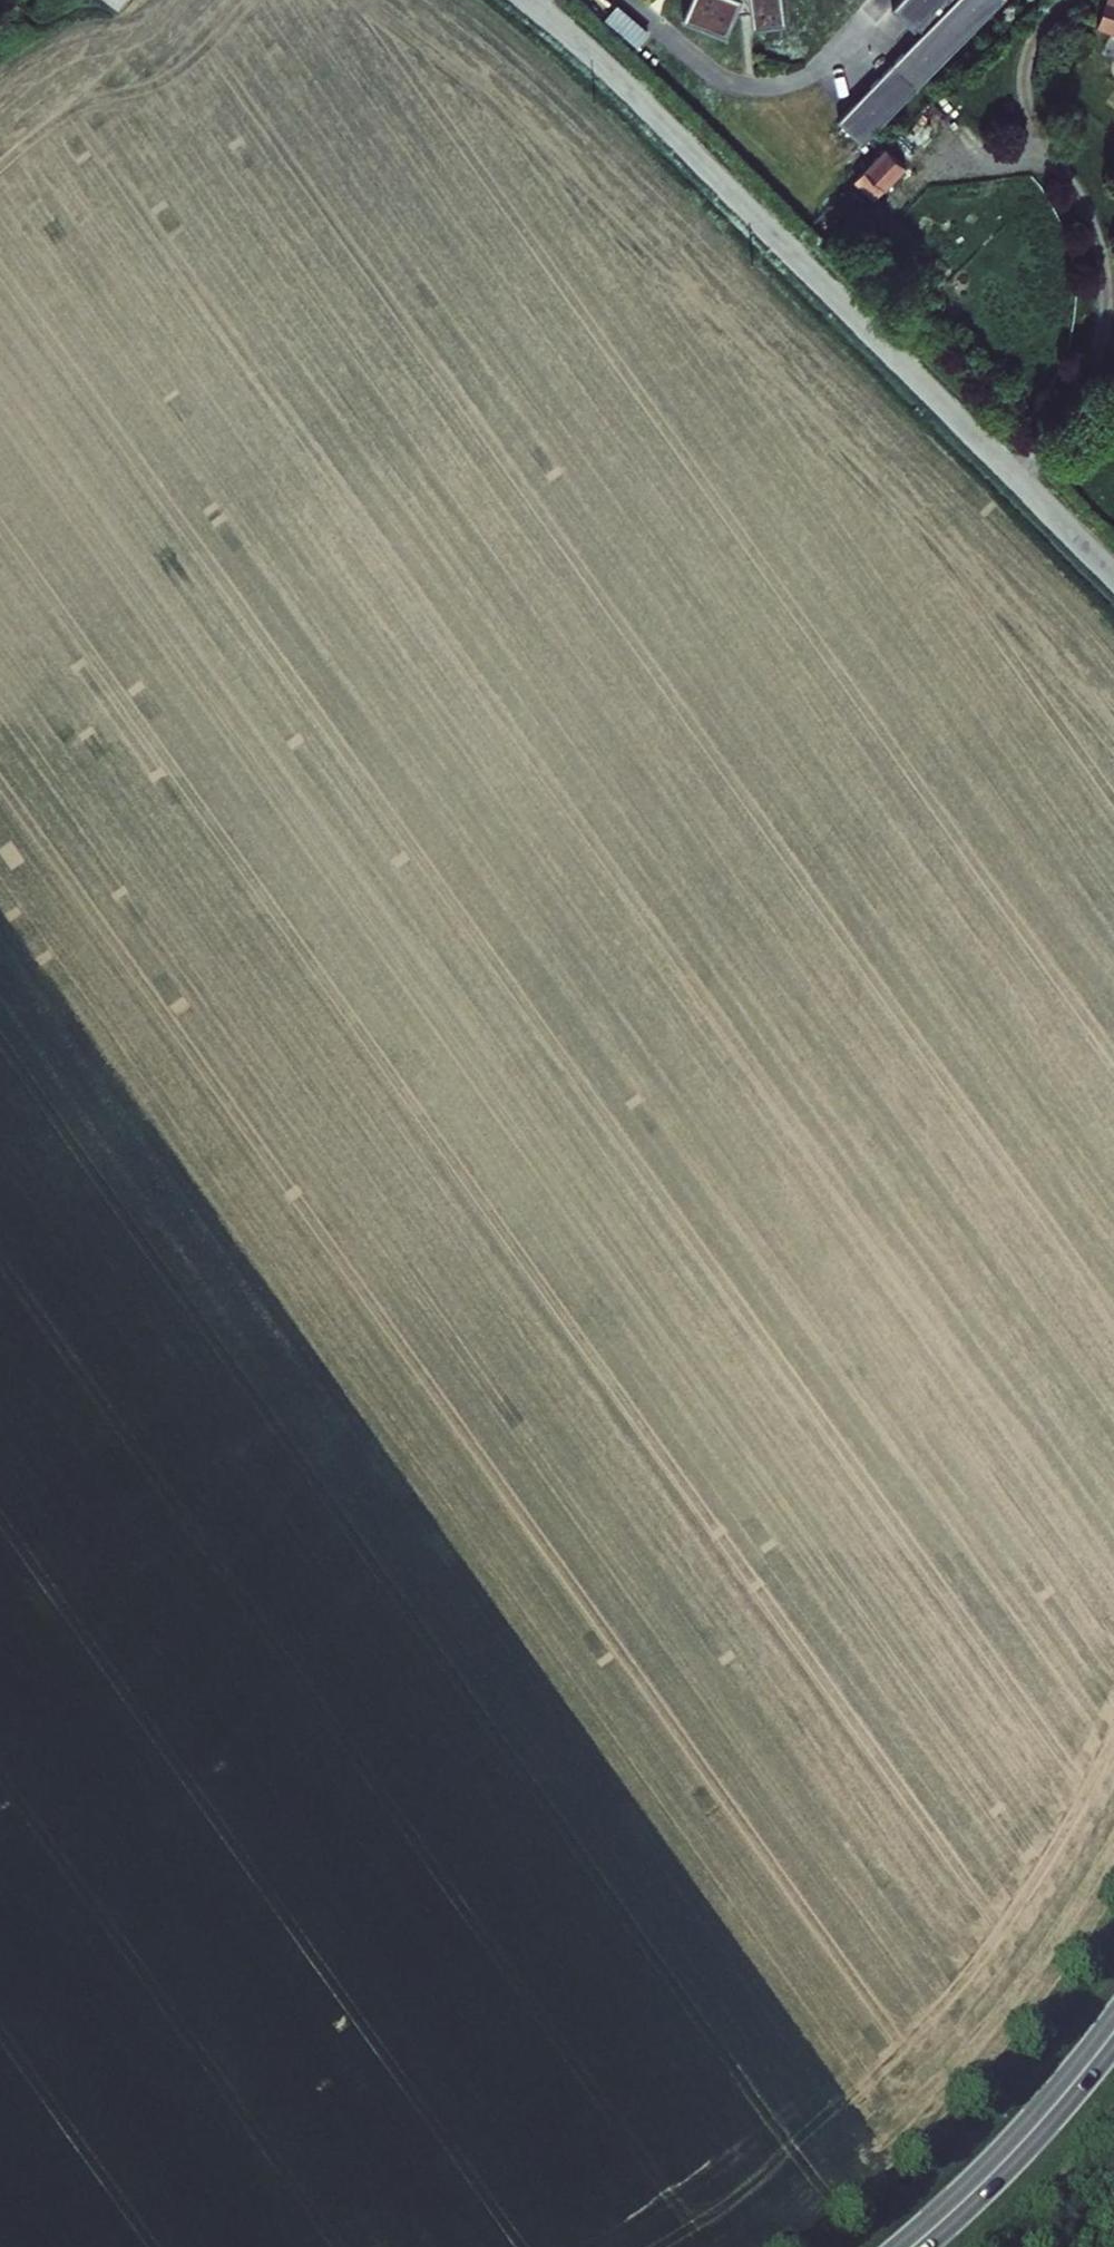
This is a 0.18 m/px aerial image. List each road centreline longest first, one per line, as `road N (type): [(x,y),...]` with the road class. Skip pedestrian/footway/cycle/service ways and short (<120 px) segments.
road 1 (residential): [(1113,577),(529,0)]
road 2 (primary): [(1113,2032),(1018,2147),(911,2246)]

